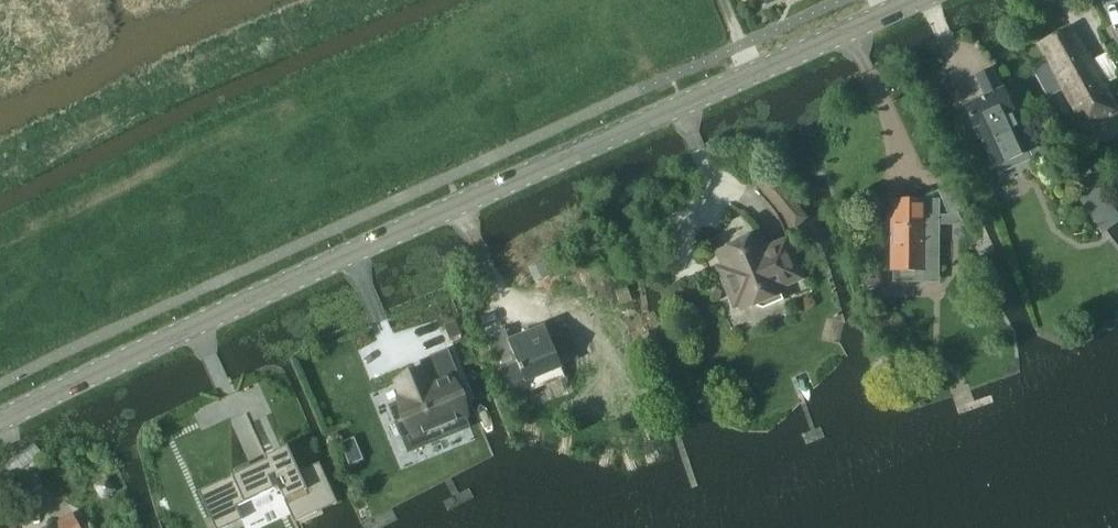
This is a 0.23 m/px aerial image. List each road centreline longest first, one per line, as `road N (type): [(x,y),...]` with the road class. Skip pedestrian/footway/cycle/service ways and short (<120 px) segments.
road 1 (secondary): [(0,420),(917,0)]

